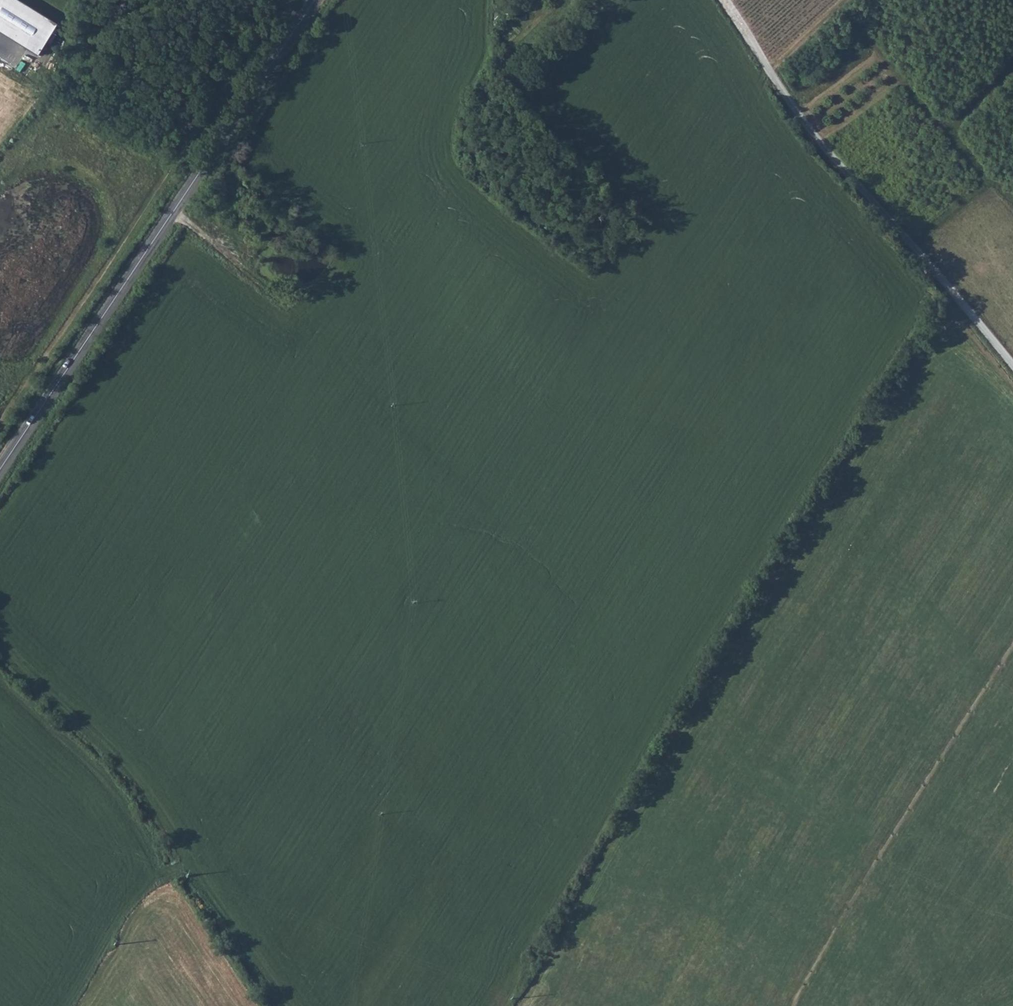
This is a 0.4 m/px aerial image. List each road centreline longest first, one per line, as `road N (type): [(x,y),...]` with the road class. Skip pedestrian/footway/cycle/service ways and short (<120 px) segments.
road 1 (secondary): [(315,0),(0,468)]
road 2 (unclassified): [(1012,366),(807,125),(724,0)]

